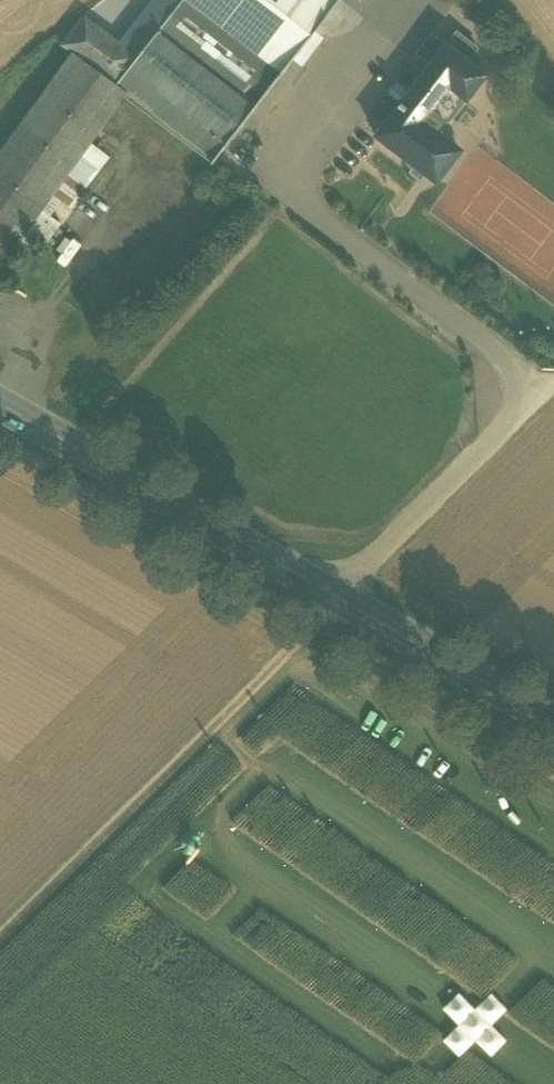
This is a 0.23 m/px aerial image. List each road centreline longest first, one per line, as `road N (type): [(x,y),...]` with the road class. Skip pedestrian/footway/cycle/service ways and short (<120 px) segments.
road 1 (track): [(0,937),(338,601)]
road 2 (primary): [(0,406),(338,601)]
road 3 (residential): [(553,384),(338,601)]
road 4 (primary): [(338,601),(553,726)]

